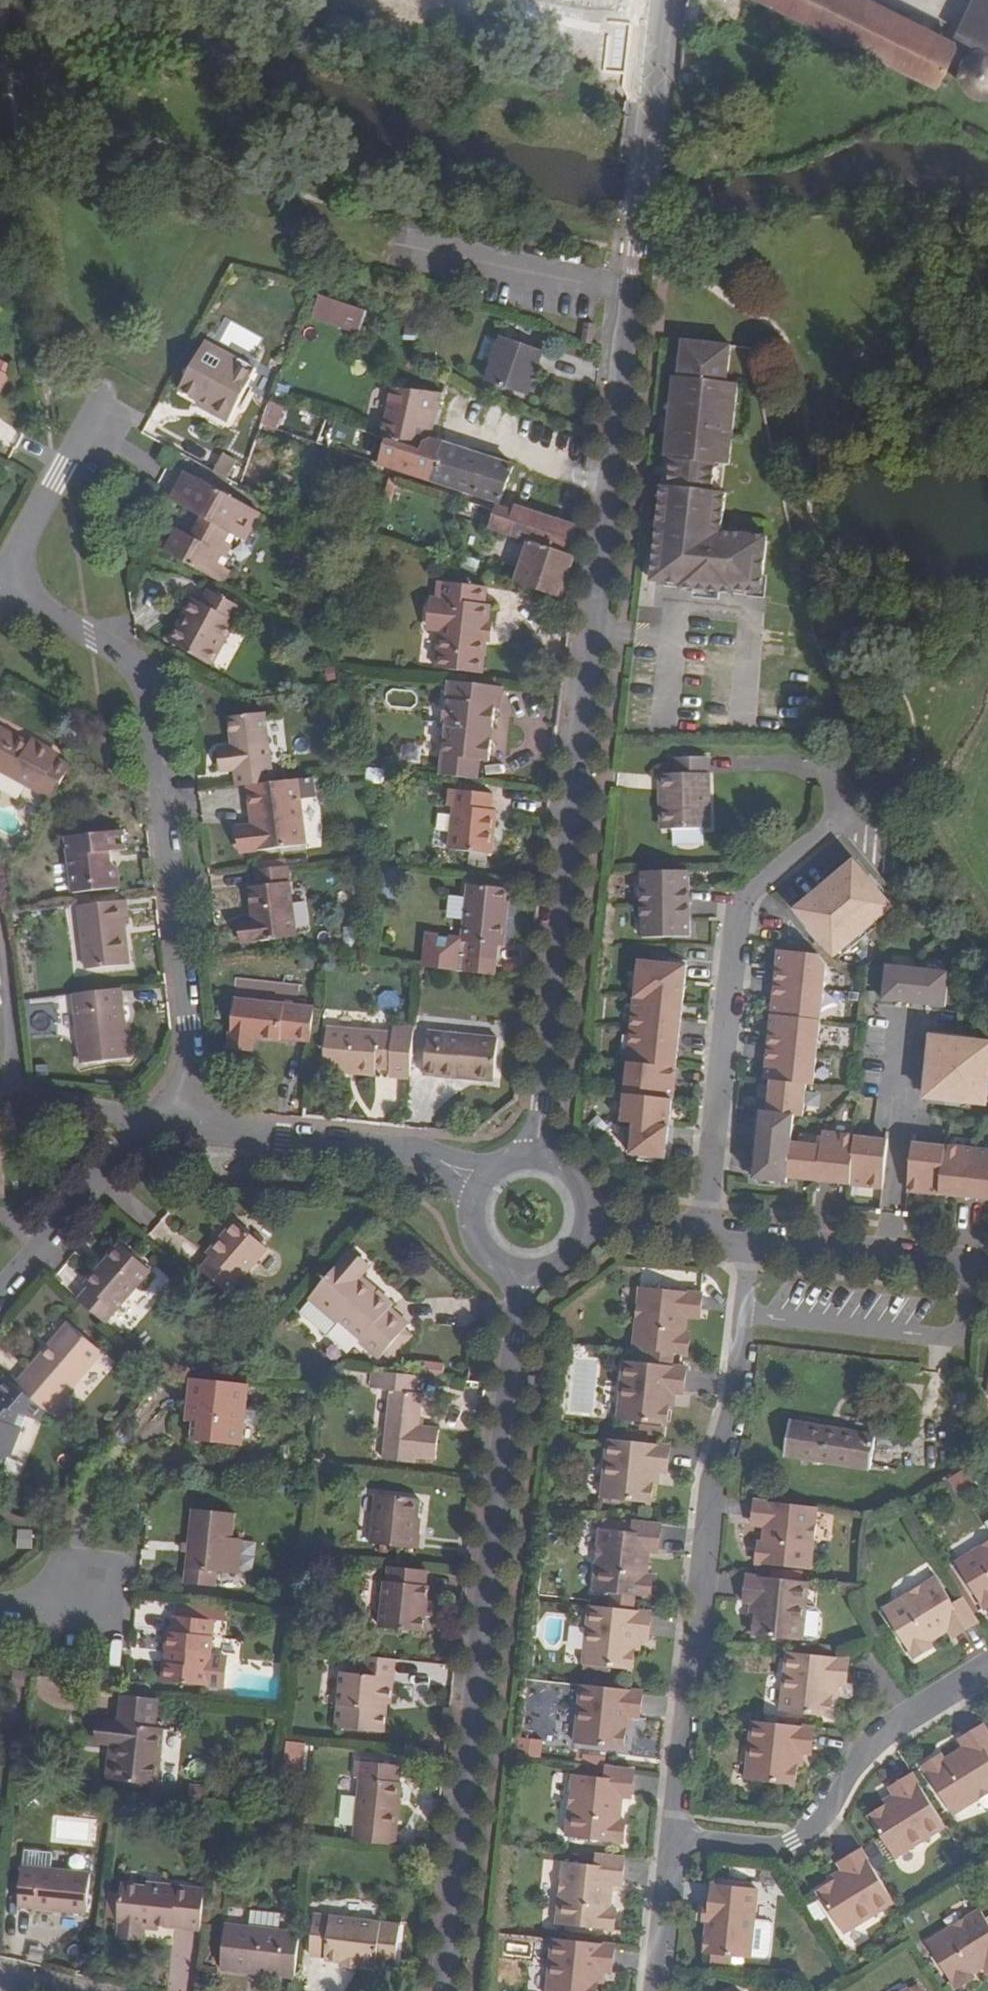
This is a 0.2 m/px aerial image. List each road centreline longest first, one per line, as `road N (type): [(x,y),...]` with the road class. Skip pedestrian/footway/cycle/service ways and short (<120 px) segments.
road 1 (residential): [(537,1149),(665,0)]
road 2 (residential): [(524,1278),(444,1990)]
road 3 (residential): [(161,1123),(193,1084),(141,680),(120,658),(0,591)]
road 4 (residential): [(665,1834),(703,1490),(727,1385),(744,1238)]
road 5 (residential): [(695,1233),(735,903),(846,809)]
road 6 (residential): [(987,1664),(873,1734),(828,1807),(794,1837),(769,1844),(665,1834)]
road 7 (residential): [(473,1173),(410,1150),(161,1123)]
road 8 (residential): [(744,1238),(987,1265)]
road 9 (residential): [(0,1298),(161,1123)]
road 10 (residential): [(101,394),(0,583)]
road 11 (residential): [(653,1990),(665,1834)]
road 12 (residential): [(473,1173),(460,1212),(462,1232),(486,1265),(524,1278)]

